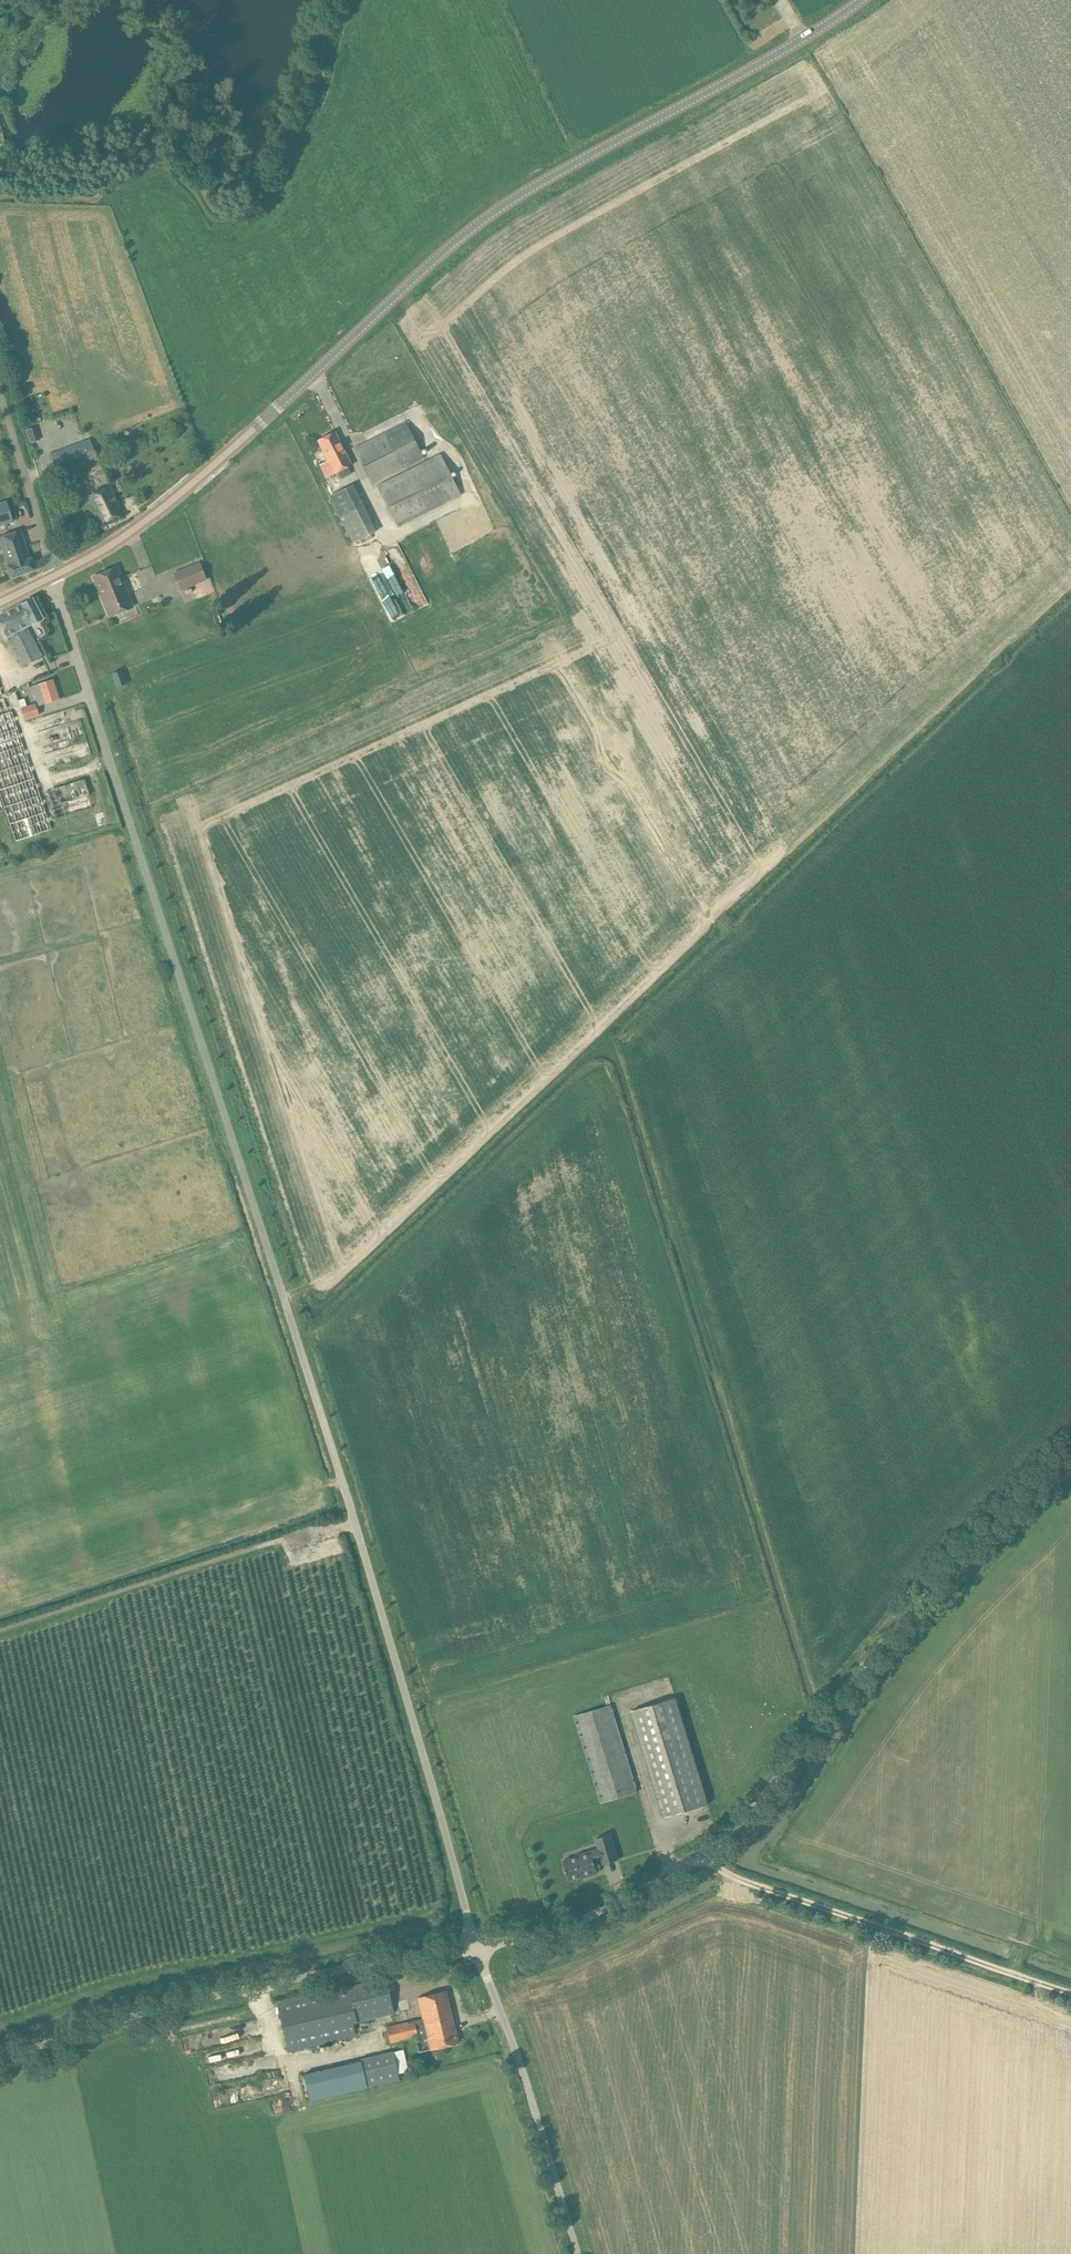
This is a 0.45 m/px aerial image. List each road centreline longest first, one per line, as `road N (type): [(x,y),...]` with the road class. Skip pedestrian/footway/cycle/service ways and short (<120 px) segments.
road 1 (unclassified): [(473,1949),(53,577)]
road 2 (secondary): [(53,577),(117,543),(184,492),(488,215),(863,0)]
road 3 (unclassified): [(473,1949),(568,1927),(704,1858),(785,1779),(897,1629),(1070,1440)]
road 4 (unclassified): [(0,2061),(139,2016),(433,1951),(473,1949)]
road 5 (track): [(704,1858),(804,1905),(1070,1997)]
road 6 (unclassified): [(577,2253),(525,2074),(473,1949)]
road 7 (unclassified): [(53,577),(0,398)]

